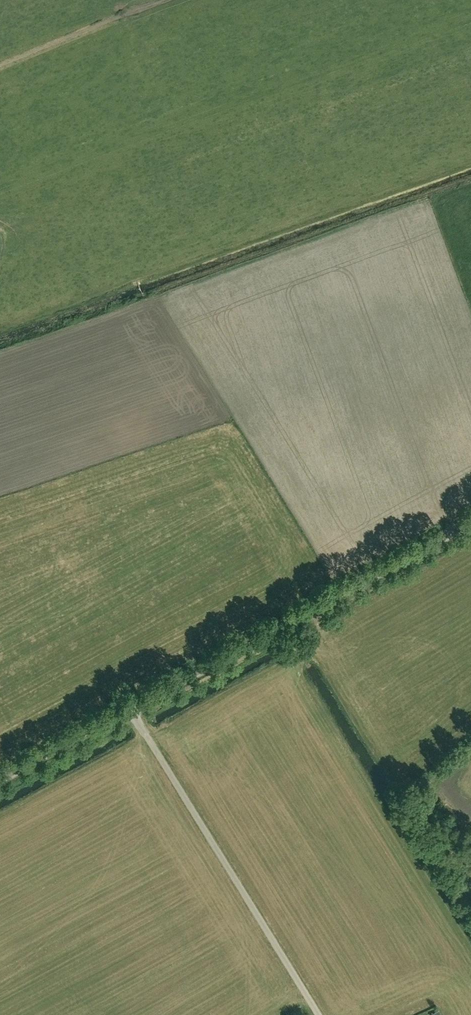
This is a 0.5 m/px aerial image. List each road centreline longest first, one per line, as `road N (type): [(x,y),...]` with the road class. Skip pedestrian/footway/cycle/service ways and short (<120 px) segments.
road 1 (tertiary): [(0,779),(470,522)]

